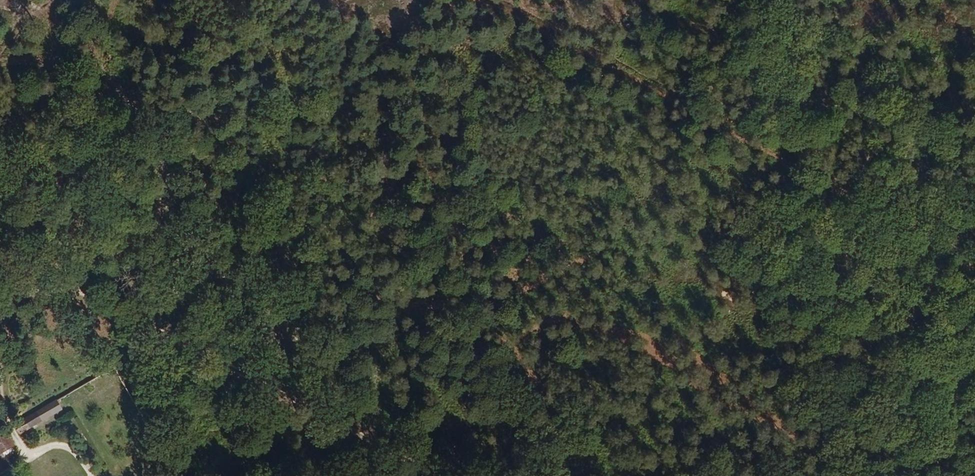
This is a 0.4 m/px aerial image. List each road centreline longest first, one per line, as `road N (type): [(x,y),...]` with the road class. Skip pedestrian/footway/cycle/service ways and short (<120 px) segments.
road 1 (track): [(0,313),(24,296),(53,292),(288,398),(432,475)]
road 2 (track): [(792,475),(974,218)]

